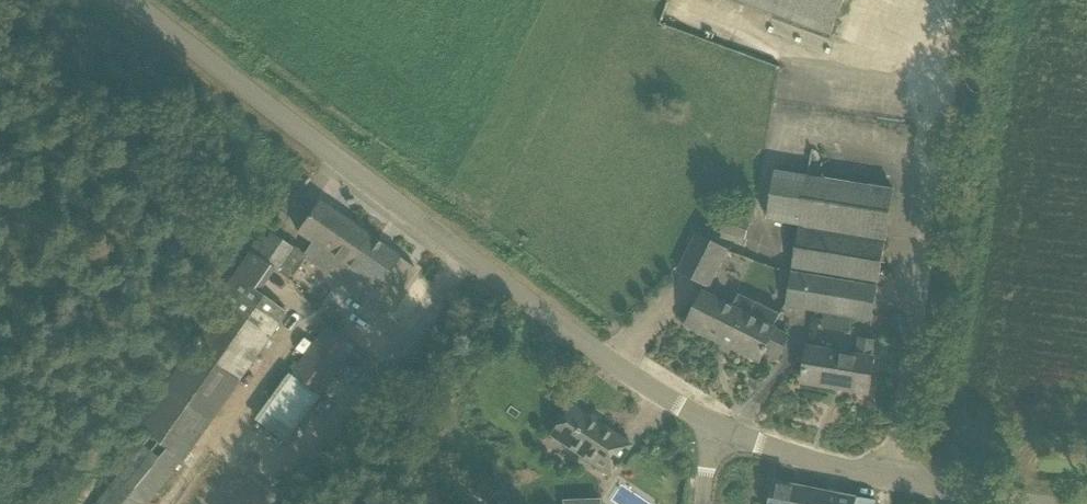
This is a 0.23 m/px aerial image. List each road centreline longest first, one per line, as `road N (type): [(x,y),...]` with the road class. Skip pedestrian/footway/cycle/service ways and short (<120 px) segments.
road 1 (tertiary): [(714,423),(579,341),(139,0)]
road 2 (tertiary): [(1041,503),(894,483),(754,443),(714,423)]

